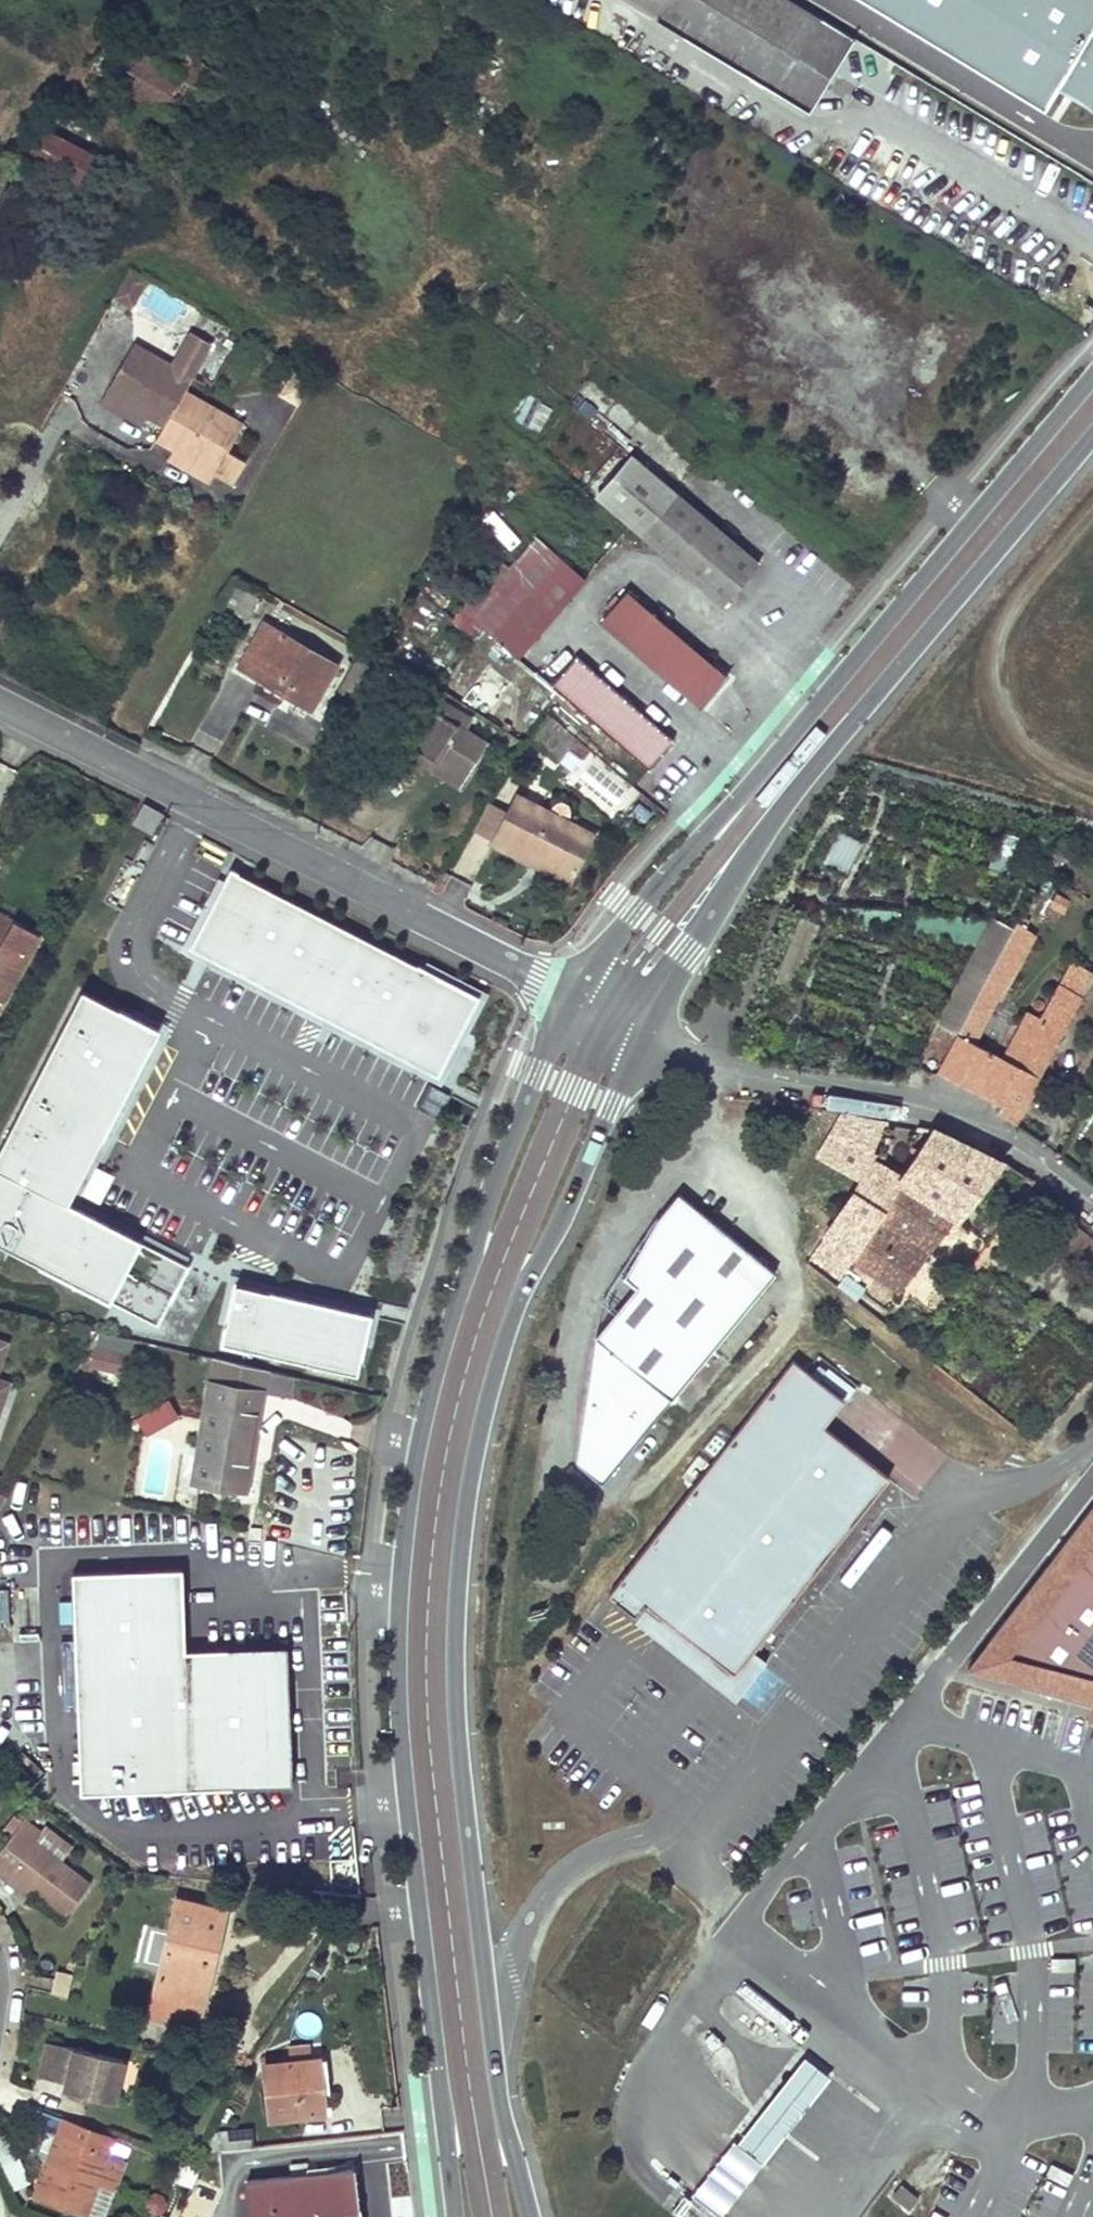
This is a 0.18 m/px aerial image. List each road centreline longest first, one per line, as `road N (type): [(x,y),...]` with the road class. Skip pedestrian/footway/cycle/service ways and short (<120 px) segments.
road 1 (secondary): [(577,995),(484,1202),(449,1302),(417,1448),(401,1577),(404,1804),(455,2216)]
road 2 (secondary): [(528,2216),(490,2013),(473,1861),(458,1710),(460,1561),(481,1425),(512,1320),(644,1028)]
road 3 (secondary): [(1092,375),(634,912),(577,995)]
road 4 (secondary): [(644,1028),(686,951),(834,739),(1092,436)]
road 5 (residential): [(0,708),(577,995)]
road 6 (residential): [(644,1028),(680,1053),(929,1108),(995,1134),(1092,1209)]
road 7 (track): [(1092,519),(1025,598),(1005,648),(1005,695),(1030,740),(1092,792)]

